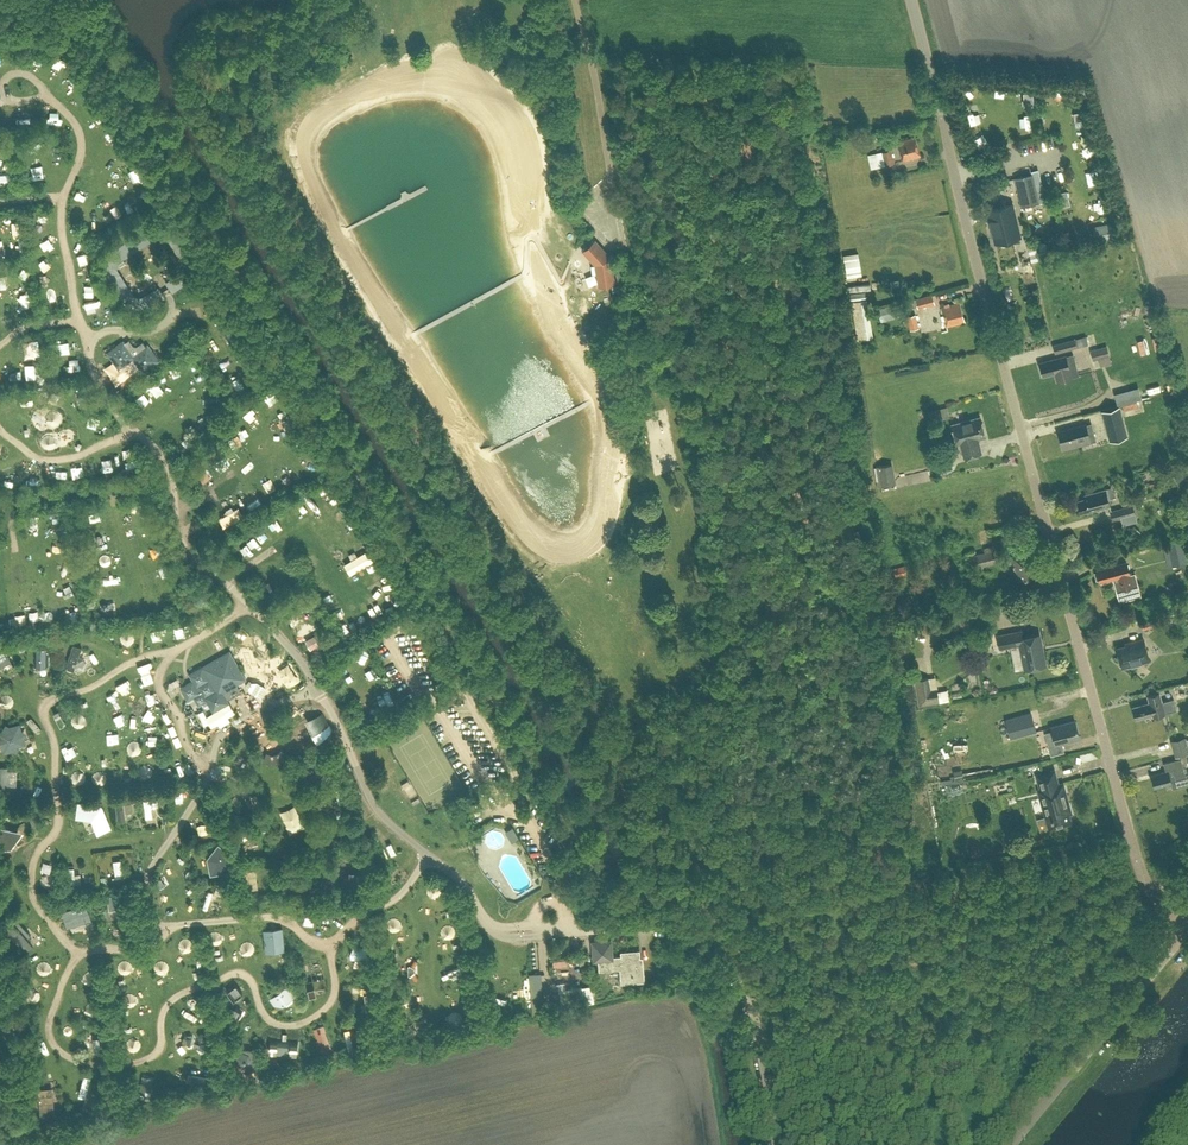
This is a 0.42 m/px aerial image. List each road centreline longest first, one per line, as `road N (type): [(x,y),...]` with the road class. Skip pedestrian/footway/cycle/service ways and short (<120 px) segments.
road 1 (unclassified): [(1186,931),(1138,881),(912,0)]
road 2 (track): [(329,945),(334,993),(299,1023),(268,1017),(252,982),(231,973),(168,1003),(152,1057),(105,1067),(59,1051),(47,1025),(79,955),(152,950),(168,925)]
road 3 (track): [(82,952),(39,907),(31,886),(34,858),(60,814),(46,704),(186,644),(247,603)]
road 4 (track): [(94,339),(80,324),(61,220),(80,154),(77,126),(36,82),(14,74),(5,82),(10,102),(38,100)]
road 5 (unclassified): [(778,1144),(739,952),(693,930),(626,929)]
road 6 (tertiary): [(1186,931),(1012,1144)]
road 7 (unclassified): [(606,209),(613,175),(575,0)]
road 8 (track): [(171,478),(17,499),(9,508),(14,549)]
road 9 (track): [(135,431),(76,456),(45,459),(0,428)]
road 10 (track): [(207,778),(160,690),(169,651)]

